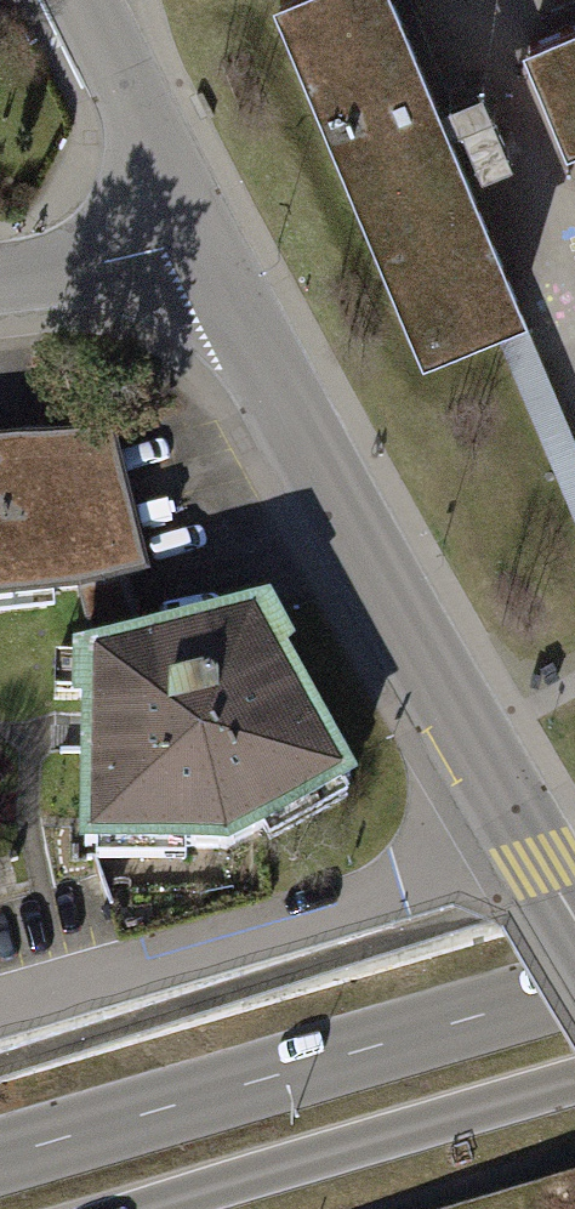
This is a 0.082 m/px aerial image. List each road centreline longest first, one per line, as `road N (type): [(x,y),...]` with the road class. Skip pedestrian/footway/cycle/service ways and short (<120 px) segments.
road 1 (tertiary): [(202,243),(329,490),(530,850)]
road 2 (secondary): [(574,981),(0,1153)]
road 3 (residential): [(0,1008),(530,850)]
road 4 (secondary): [(141,1208),(574,1077)]
road 5 (tertiary): [(84,0),(202,243)]
road 6 (tertiary): [(0,288),(202,243)]

